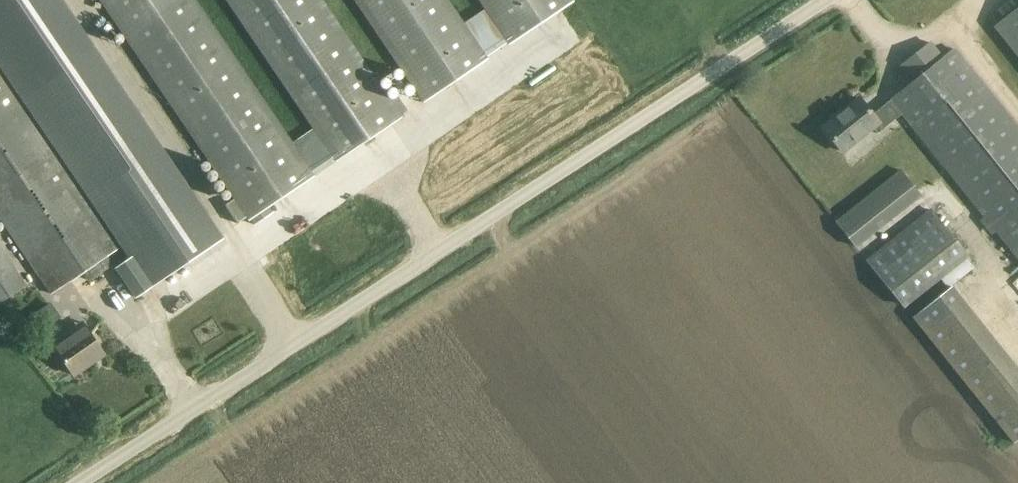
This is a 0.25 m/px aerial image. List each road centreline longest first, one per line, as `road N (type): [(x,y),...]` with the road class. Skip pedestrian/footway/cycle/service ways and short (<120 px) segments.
road 1 (unclassified): [(70,482),(823,0)]

